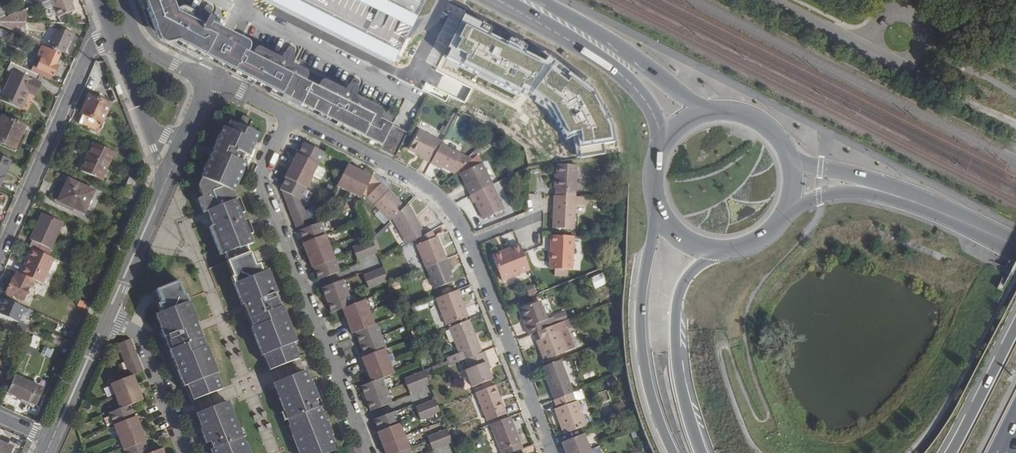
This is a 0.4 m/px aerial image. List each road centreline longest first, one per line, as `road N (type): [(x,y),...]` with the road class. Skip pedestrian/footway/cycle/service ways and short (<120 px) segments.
road 1 (residential): [(552,452),(455,215),(418,181),(291,117)]
road 2 (residential): [(291,117),(260,185),(369,452)]
road 3 (trunk): [(658,199),(639,343),(652,412),(670,452)]
road 4 (residential): [(0,253),(91,47),(112,35)]
road 5 (secondary): [(508,0),(636,86),(656,122),(660,155)]
road 6 (trunk): [(701,452),(680,385),(675,321),(688,276),(720,248)]
road 7 (secondary): [(719,114),(541,0)]
road 8 (residential): [(186,452),(138,330),(108,317)]
road 9 (secondary): [(875,190),(1015,245)]
road 10 (trunk): [(1015,324),(951,452)]
road 11 (residential): [(108,317),(163,186)]
road 12 (residential): [(53,440),(108,317)]

